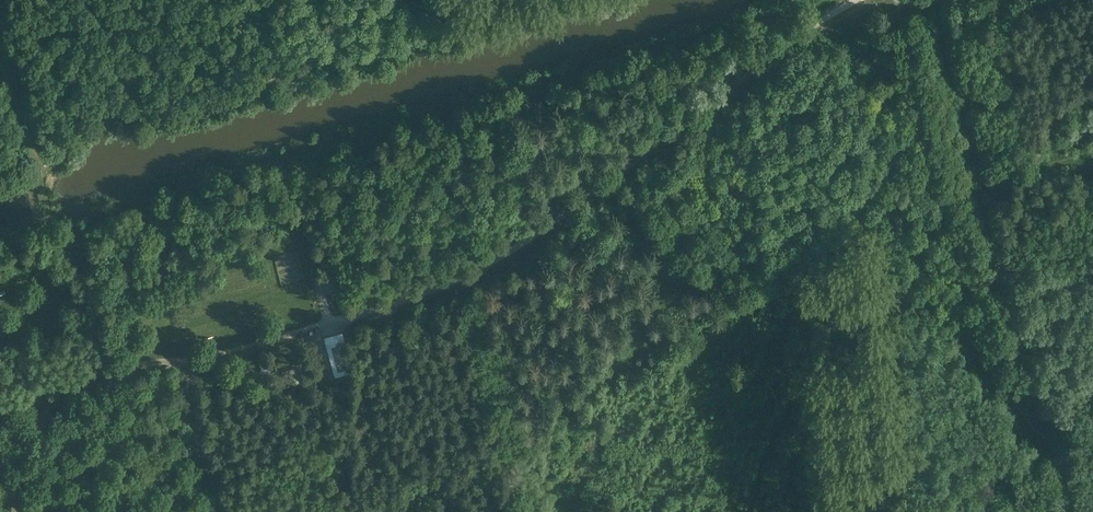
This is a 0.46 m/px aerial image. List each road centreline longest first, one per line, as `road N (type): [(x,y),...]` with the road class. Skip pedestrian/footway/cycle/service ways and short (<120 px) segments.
road 1 (track): [(852,0),(477,272),(204,357),(146,362),(12,404),(0,416)]
road 2 (track): [(0,238),(837,0)]
road 3 (track): [(182,359),(229,511)]

